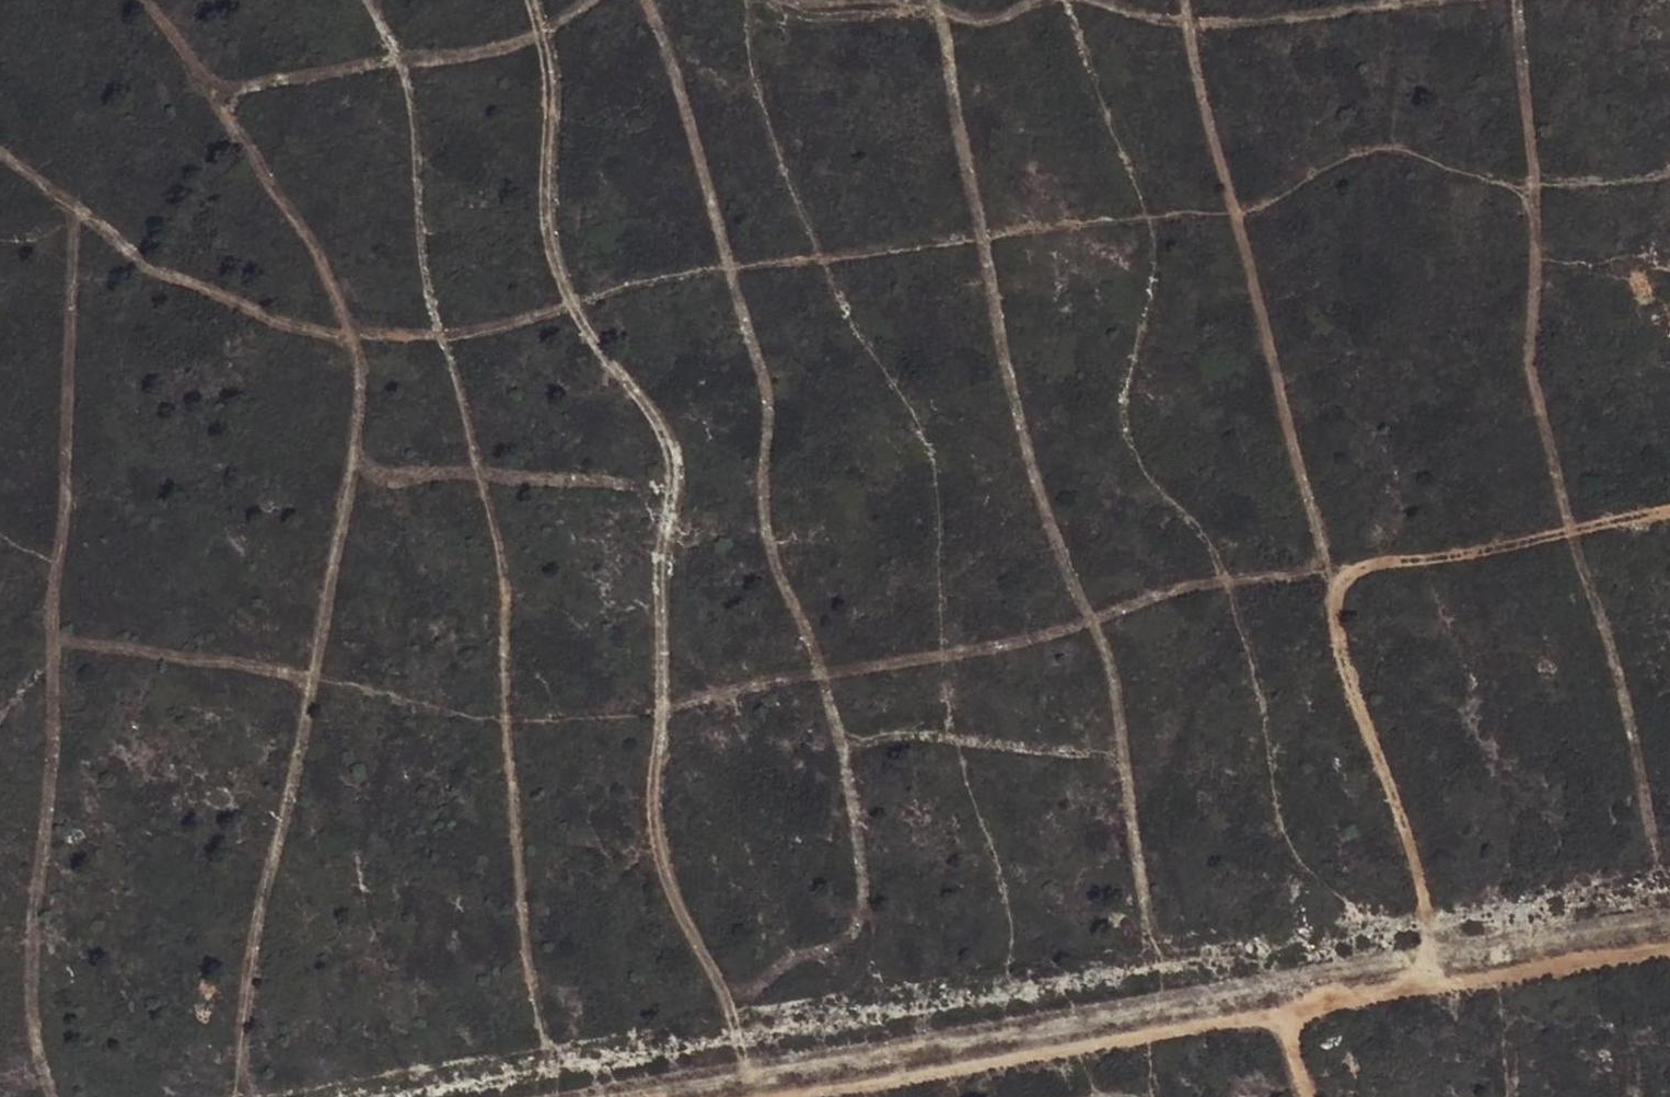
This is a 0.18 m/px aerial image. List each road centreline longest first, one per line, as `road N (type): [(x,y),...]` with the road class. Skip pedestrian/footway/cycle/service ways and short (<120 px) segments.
road 1 (track): [(1669,946),(768,1096)]
road 2 (track): [(1669,502),(1563,531),(1354,562),(1340,581),(1333,626),(1411,840),(1435,937),(1421,988)]

